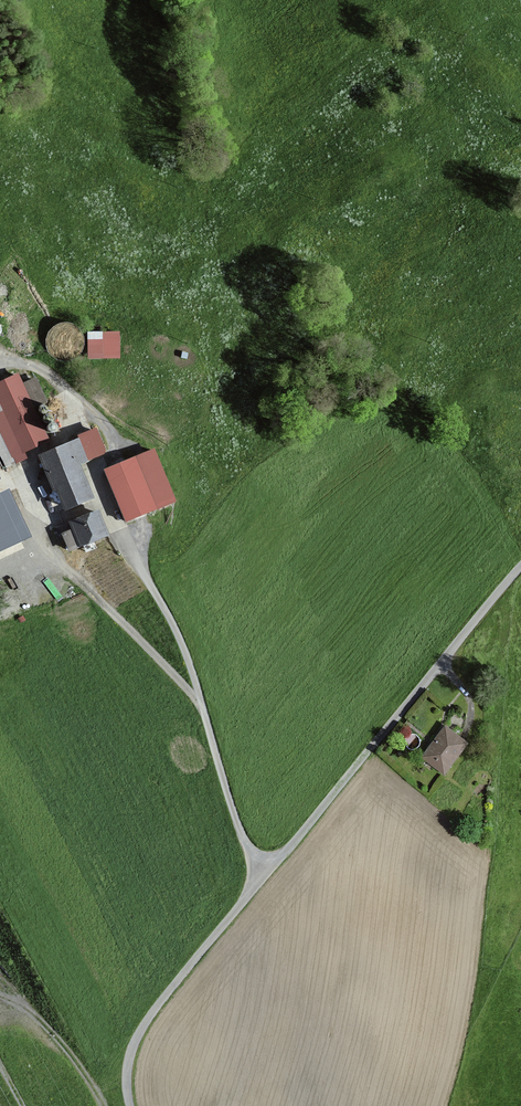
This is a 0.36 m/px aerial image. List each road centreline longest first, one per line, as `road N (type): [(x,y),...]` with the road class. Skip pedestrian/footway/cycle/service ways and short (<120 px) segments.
road 1 (residential): [(520,567),(145,1021),(128,1057),(128,1105)]
road 2 (track): [(197,695),(50,549),(31,548),(0,565)]
road 3 (track): [(104,1105),(54,1035),(0,997)]

